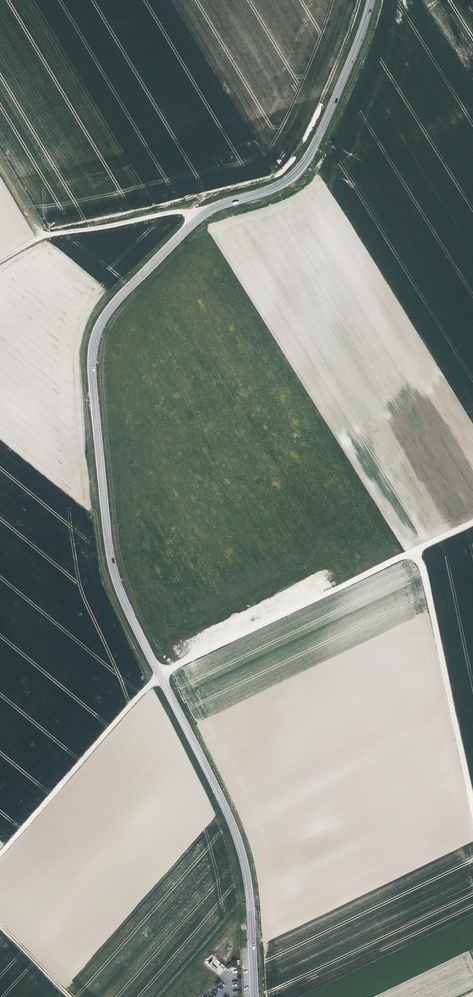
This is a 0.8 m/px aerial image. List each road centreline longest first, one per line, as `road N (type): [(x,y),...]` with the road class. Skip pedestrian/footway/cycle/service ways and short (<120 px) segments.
road 1 (tertiary): [(370,0),(301,168),(287,182),(202,215),(114,304),(93,343),(110,548),(124,615),(233,825),(249,892),(254,996)]
road 2 (track): [(0,854),(159,676),(472,522)]
road 3 (track): [(414,551),(472,806)]
road 4 (track): [(202,215),(176,212),(37,237),(0,260)]

